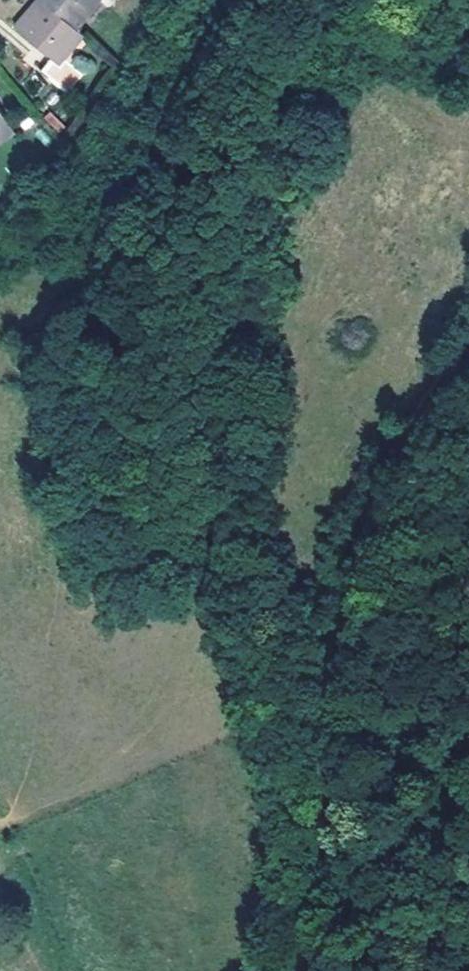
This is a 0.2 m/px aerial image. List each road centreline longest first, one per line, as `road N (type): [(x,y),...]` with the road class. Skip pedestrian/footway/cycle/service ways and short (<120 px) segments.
road 1 (track): [(303,970),(322,818),(327,653),(367,507),(400,432),(468,333)]

